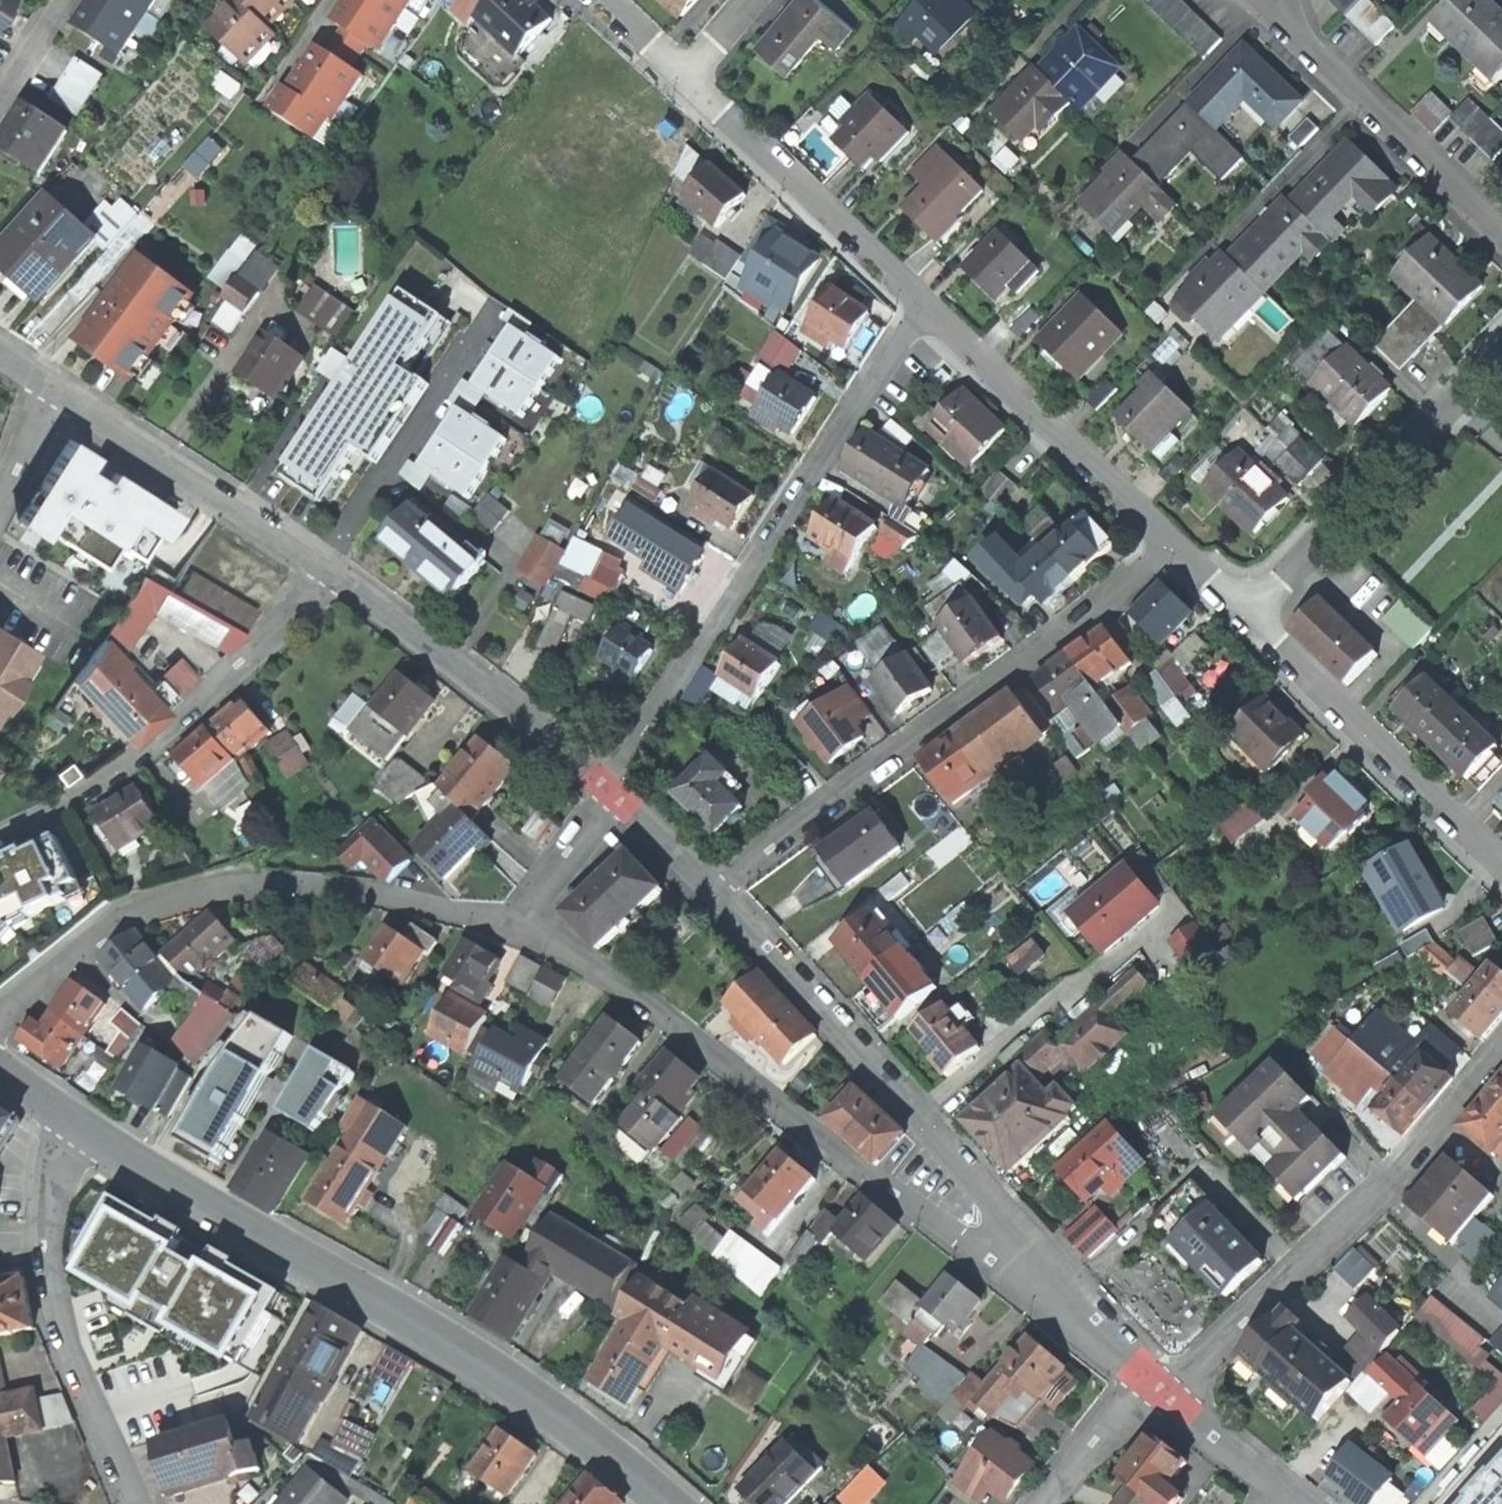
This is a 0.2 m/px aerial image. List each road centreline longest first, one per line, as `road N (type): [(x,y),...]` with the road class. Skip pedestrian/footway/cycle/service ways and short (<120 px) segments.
road 1 (tertiary): [(676,1503),(523,1386),(69,1111)]
road 2 (residential): [(527,920),(1082,1324)]
road 3 (residential): [(0,1021),(115,923),(221,884),(309,883),(527,920)]
road 4 (residential): [(624,787),(929,303)]
road 5 (residential): [(728,888),(867,1038),(1082,1324)]
road 6 (residential): [(728,888),(1159,534)]
road 7 (residential): [(1501,1048),(1170,1384)]
road 8 (residential): [(337,571),(129,768),(0,827)]
road 9 (residential): [(69,1111),(47,1251),(58,1312),(147,1503)]
road 10 (residential): [(1239,597),(1501,337)]
road 11 (residential): [(1239,597),(1501,855)]
road 12 (residential): [(337,571),(624,787)]
road 13 (residential): [(56,380),(337,571)]
road 14 (residential): [(691,79),(929,303)]
road 15 (residential): [(929,303),(1159,534)]
road 16 (residential): [(1501,222),(1280,0)]
road 17 (residential): [(1170,1384),(1323,1503)]
road 18 (residential): [(1052,1503),(1110,1433),(1170,1384)]
road 19 (residential): [(527,920),(624,787)]
road 20 (residential): [(624,787),(728,888)]
road 21 (residential): [(0,120),(73,0)]
road 22 (residential): [(56,380),(0,500)]

